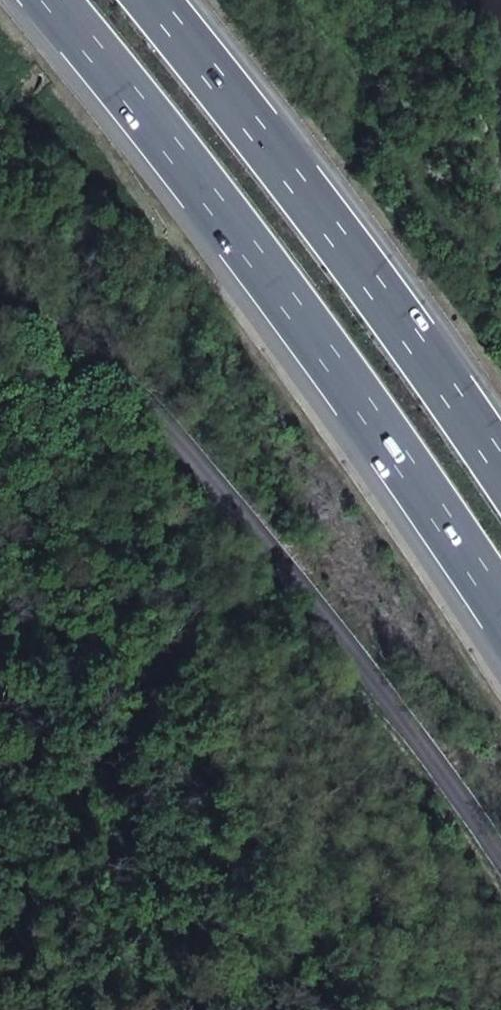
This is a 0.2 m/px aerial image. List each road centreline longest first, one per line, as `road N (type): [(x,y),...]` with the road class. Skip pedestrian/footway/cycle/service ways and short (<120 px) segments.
road 1 (unclassified): [(500,860),(271,549),(128,378),(0,296)]
road 2 (motorway): [(53,0),(220,207),(409,466),(500,611)]
road 3 (motorway): [(500,468),(364,273),(152,0)]

